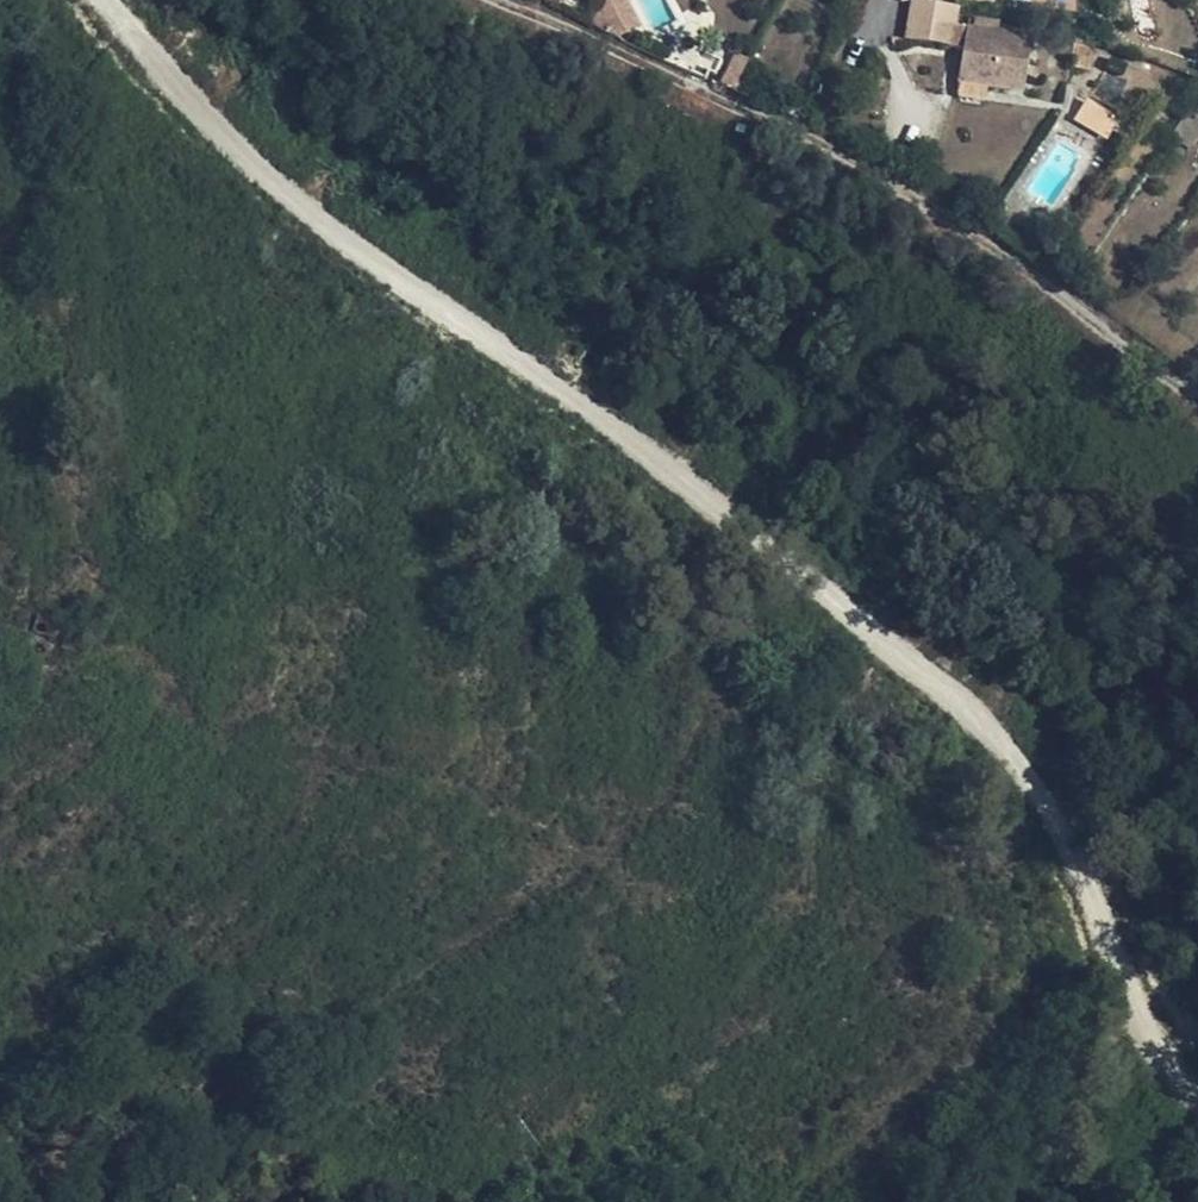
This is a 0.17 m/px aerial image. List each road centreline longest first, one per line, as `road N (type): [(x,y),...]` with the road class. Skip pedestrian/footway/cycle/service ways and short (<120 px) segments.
road 1 (track): [(1197,1091),(1037,795),(971,710),(846,604),(279,178),(105,0)]
road 2 (track): [(1197,388),(974,225),(838,145),(502,0)]

